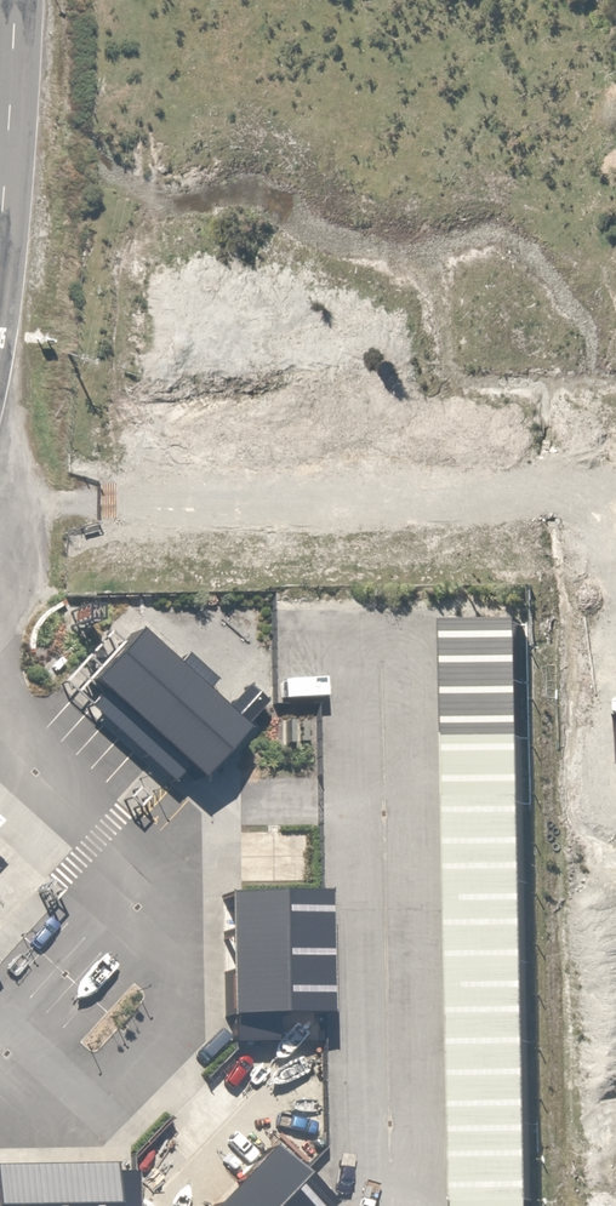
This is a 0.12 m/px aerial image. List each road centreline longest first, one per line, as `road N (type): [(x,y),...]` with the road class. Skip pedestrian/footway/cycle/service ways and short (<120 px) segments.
road 1 (unknown): [(0,477),(615,465)]
road 2 (secondary): [(15,0),(0,240)]

